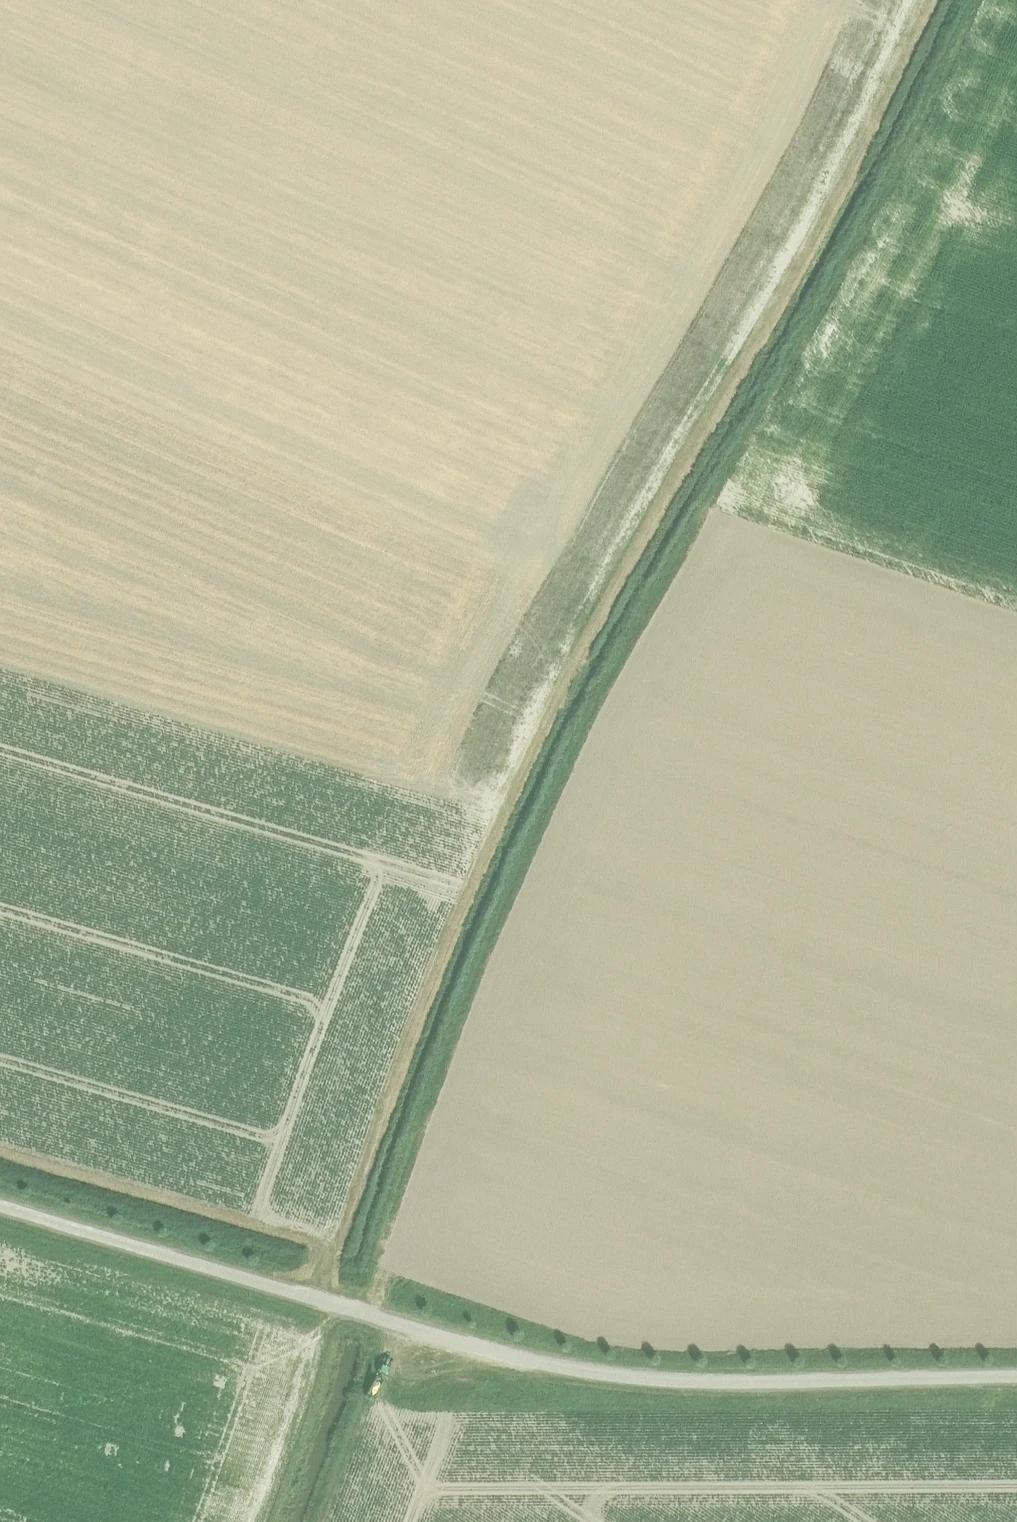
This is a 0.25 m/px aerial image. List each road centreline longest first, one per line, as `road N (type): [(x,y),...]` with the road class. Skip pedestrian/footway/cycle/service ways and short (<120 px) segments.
road 1 (unclassified): [(1016,1376),(667,1383),(560,1368),(0,1208)]

